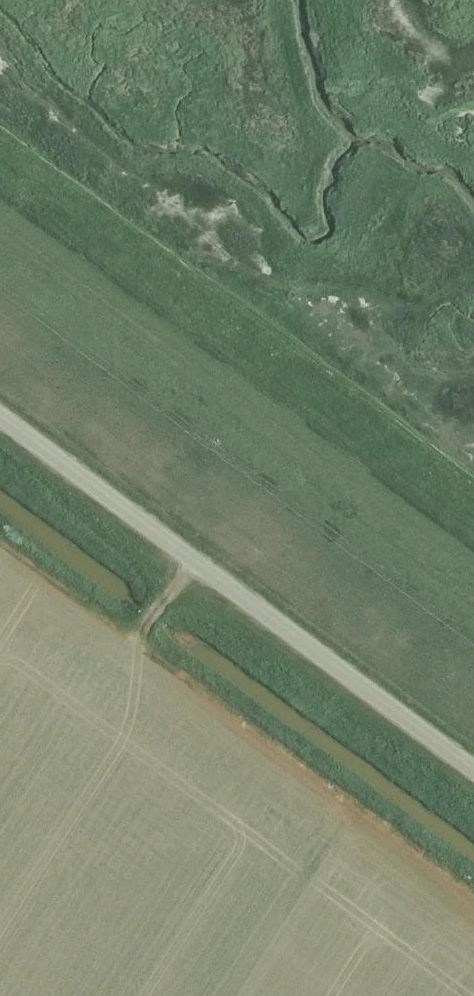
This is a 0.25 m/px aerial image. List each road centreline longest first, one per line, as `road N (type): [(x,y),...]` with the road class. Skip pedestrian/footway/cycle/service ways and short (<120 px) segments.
road 1 (track): [(473,601),(0,246)]
road 2 (unclassified): [(473,768),(0,413)]

